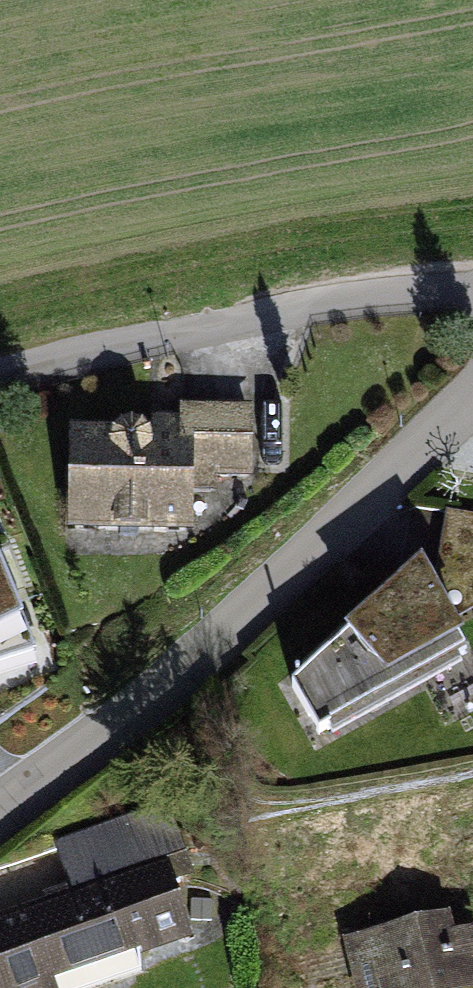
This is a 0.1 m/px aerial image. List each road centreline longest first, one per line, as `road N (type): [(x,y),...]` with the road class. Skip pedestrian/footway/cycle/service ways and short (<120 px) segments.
road 1 (residential): [(472,398),(131,725),(0,817)]
road 2 (residential): [(472,299),(418,289),(350,298),(94,354),(0,383)]

